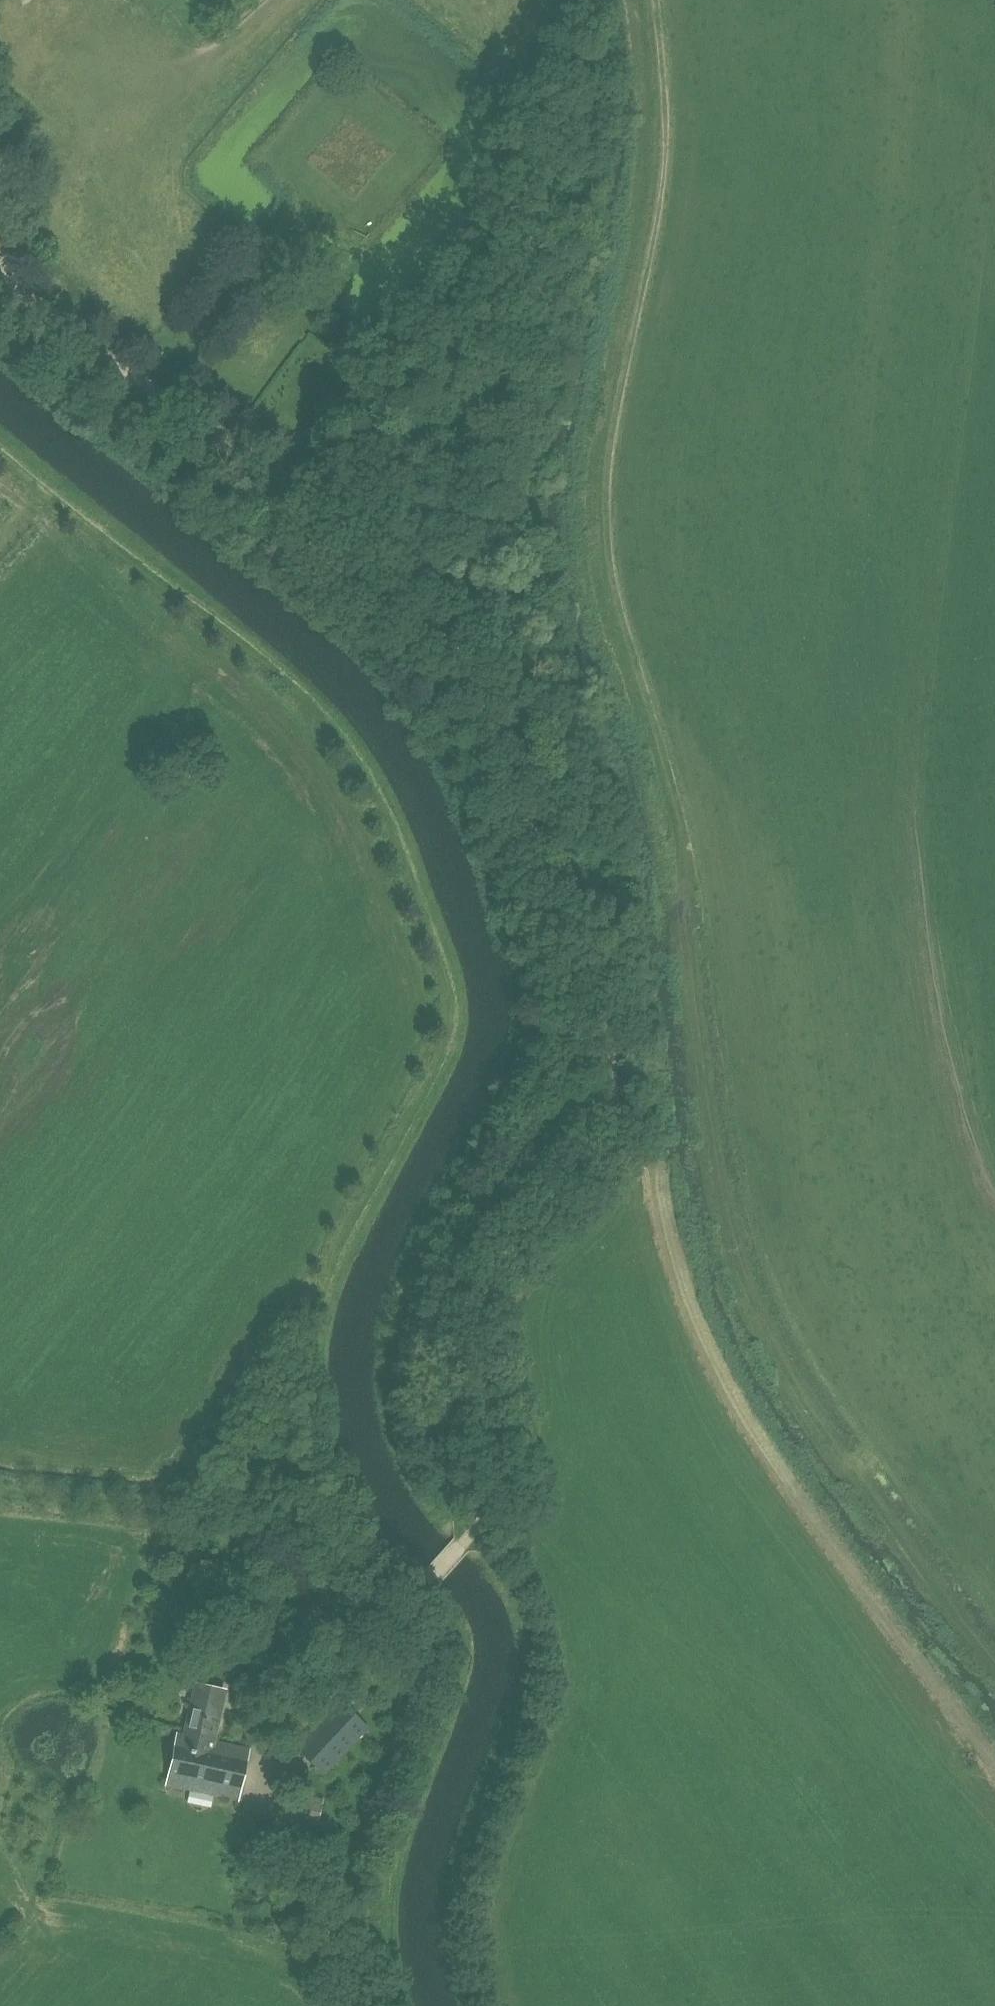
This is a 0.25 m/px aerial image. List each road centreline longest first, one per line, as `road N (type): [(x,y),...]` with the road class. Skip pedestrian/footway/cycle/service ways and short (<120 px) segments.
road 1 (track): [(654,0),(666,123),(662,189),(610,441),(606,502),(617,599),(690,866),(683,948),(717,1199),(747,1290),(805,1403),(994,1668)]
road 2 (track): [(619,1138),(520,767),(465,647),(299,472),(0,269)]
road 3 (track): [(369,2005),(342,1945),(344,1909),(421,1684),(418,1597),(472,1541)]
road 4 (track): [(472,1541),(493,1519),(500,1496),(487,1289),(619,1138)]

